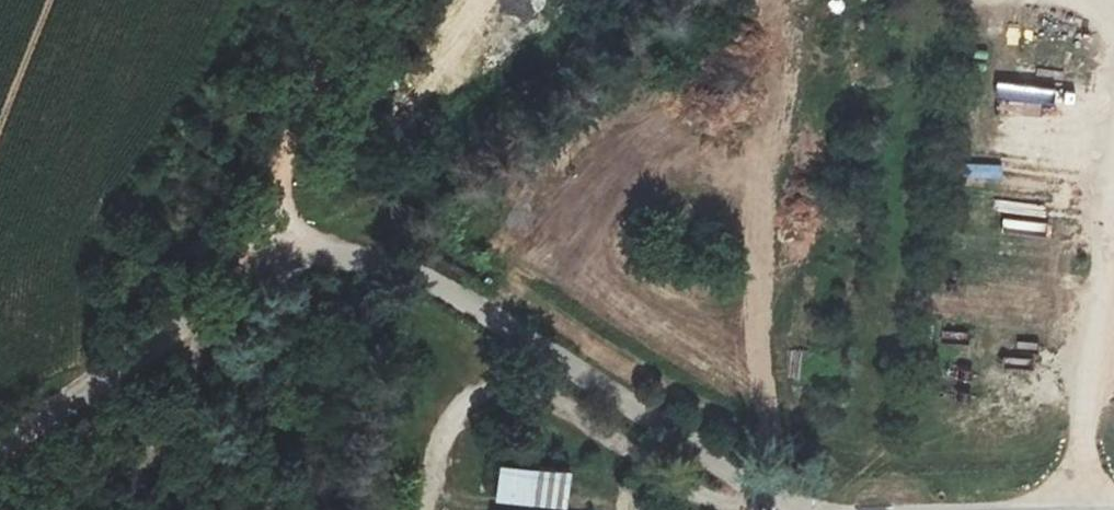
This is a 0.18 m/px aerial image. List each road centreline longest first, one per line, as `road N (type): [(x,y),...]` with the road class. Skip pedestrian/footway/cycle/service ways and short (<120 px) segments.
road 1 (unclassified): [(808,509),(767,496),(393,263),(318,261),(269,270),(0,455)]
road 2 (track): [(776,25),(772,133),(751,267),(761,402),(546,252),(664,131)]
road 3 (track): [(128,509),(202,344),(269,270),(278,182),(307,91),(348,0)]
road 4 (track): [(423,509),(432,465),(458,414),(501,391),(543,397),(679,489),(719,503),(767,496)]
road 5 (track): [(664,131),(776,25)]

